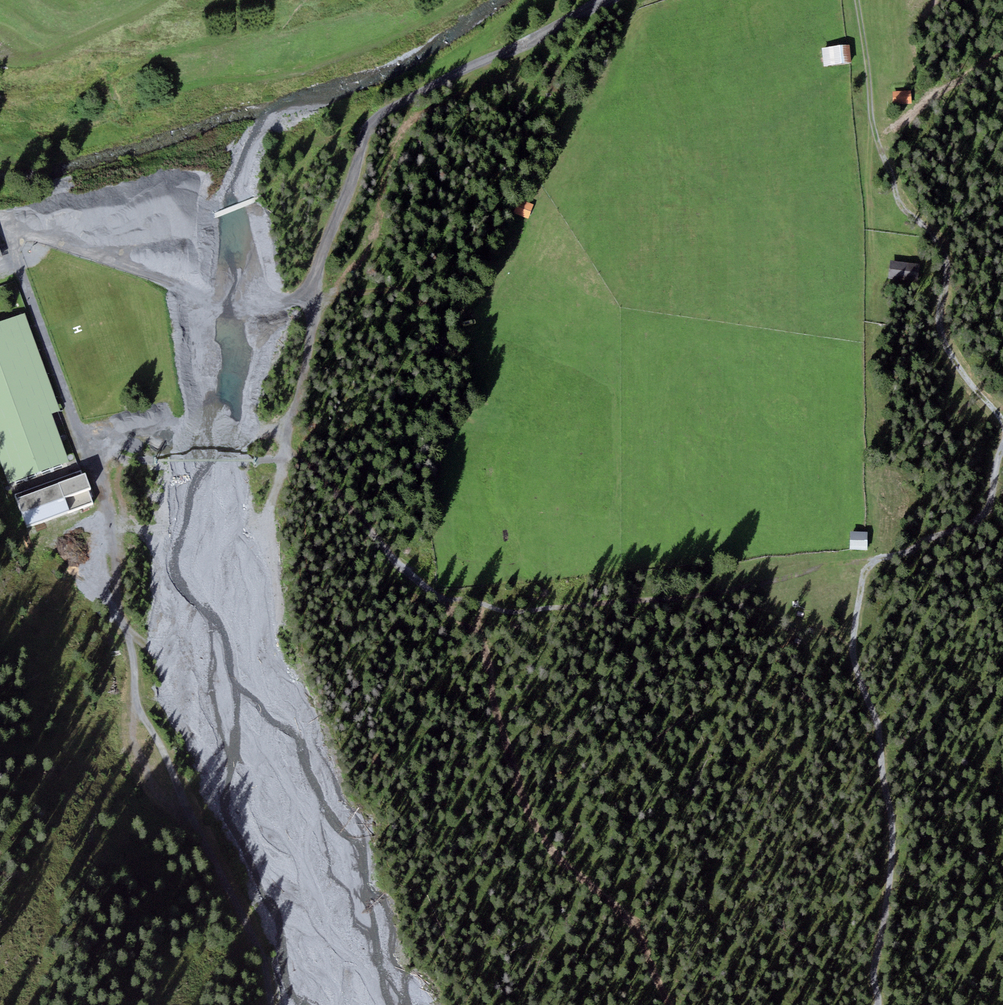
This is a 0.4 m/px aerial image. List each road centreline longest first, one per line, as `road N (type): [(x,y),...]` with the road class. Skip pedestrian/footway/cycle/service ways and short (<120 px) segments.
road 1 (track): [(94,472),(116,551),(117,622),(138,710),(267,963),(269,1004)]
road 2 (track): [(672,598),(521,610),(430,595),(406,580),(317,465),(255,460)]
road 3 (track): [(853,0),(875,135),(936,265),(941,342),(1002,422)]
road 4 (track): [(477,607),(495,704),(548,848),(633,917),(669,1004)]
road 5 (track): [(312,295),(359,150),(379,120),(610,0)]
road 6 (track): [(875,1004),(892,830),(878,722),(853,655)]
road 7 (track): [(8,231),(195,291),(312,295)]
road 8 (track): [(94,472),(0,226)]
road 9 (track): [(990,506),(910,551),(874,561)]

